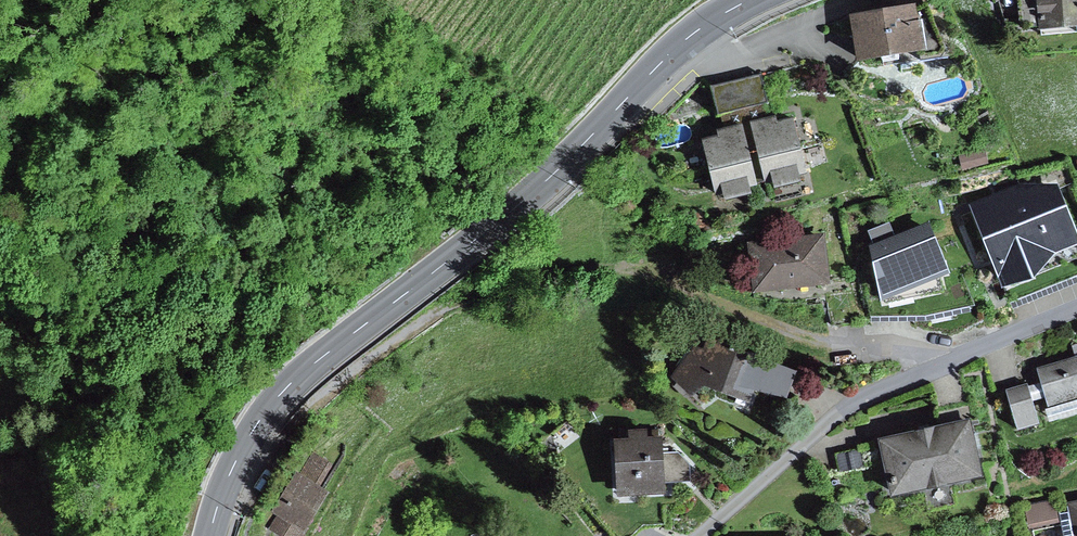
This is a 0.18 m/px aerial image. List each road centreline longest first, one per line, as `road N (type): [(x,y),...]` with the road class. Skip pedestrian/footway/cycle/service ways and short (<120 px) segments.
road 1 (track): [(232,472),(414,326),(468,300),(620,265),(820,340),(960,359)]
road 2 (secondary): [(209,535),(257,425),(292,384),(501,221),(698,31),(750,0)]
road 3 (residential): [(700,535),(837,409),(1076,311)]

